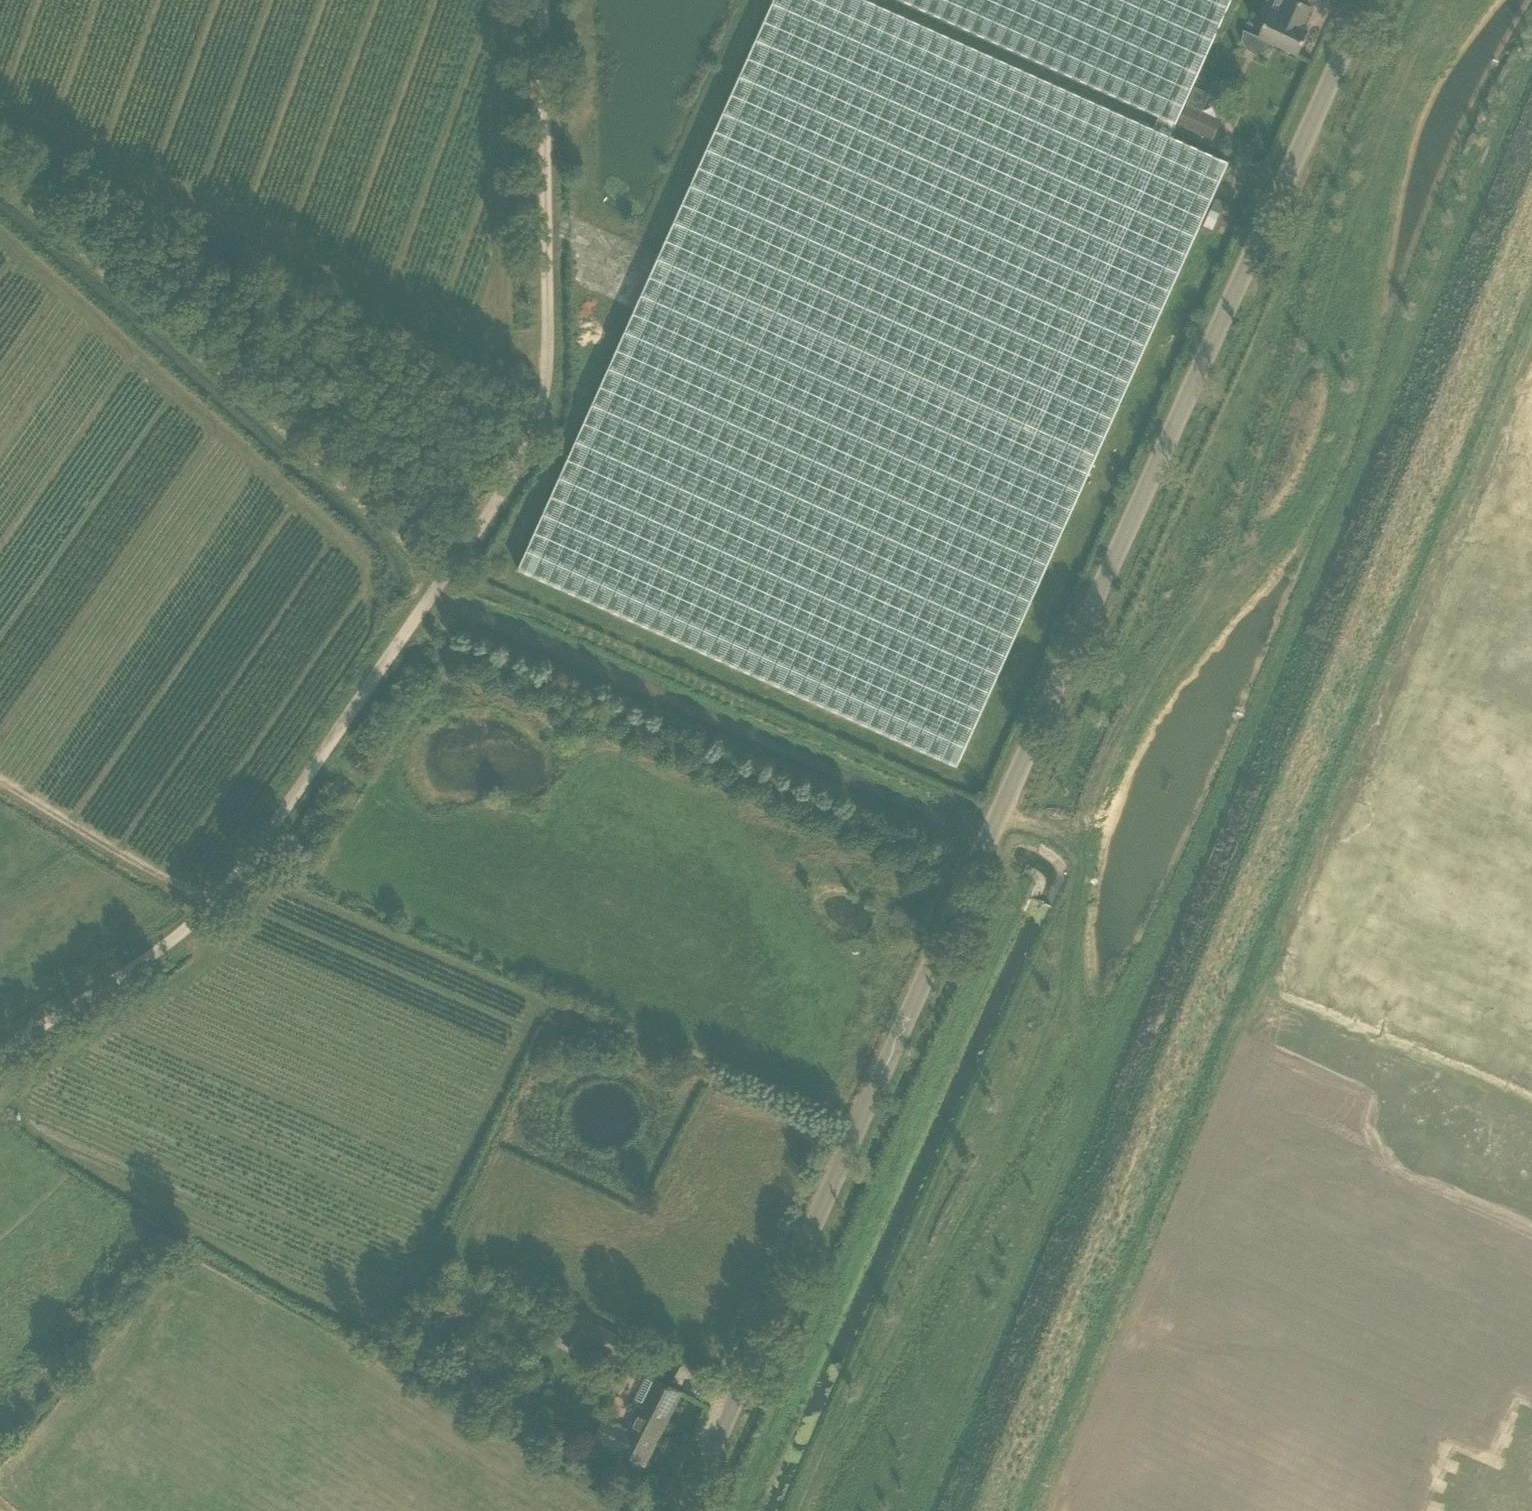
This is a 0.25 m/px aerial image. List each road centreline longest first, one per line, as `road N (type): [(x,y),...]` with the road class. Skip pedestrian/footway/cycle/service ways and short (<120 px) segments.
road 1 (unclassified): [(683,1510),(1368,0)]
road 2 (unclassified): [(0,1049),(178,939),(214,906),(536,445),(554,358),(550,0)]

